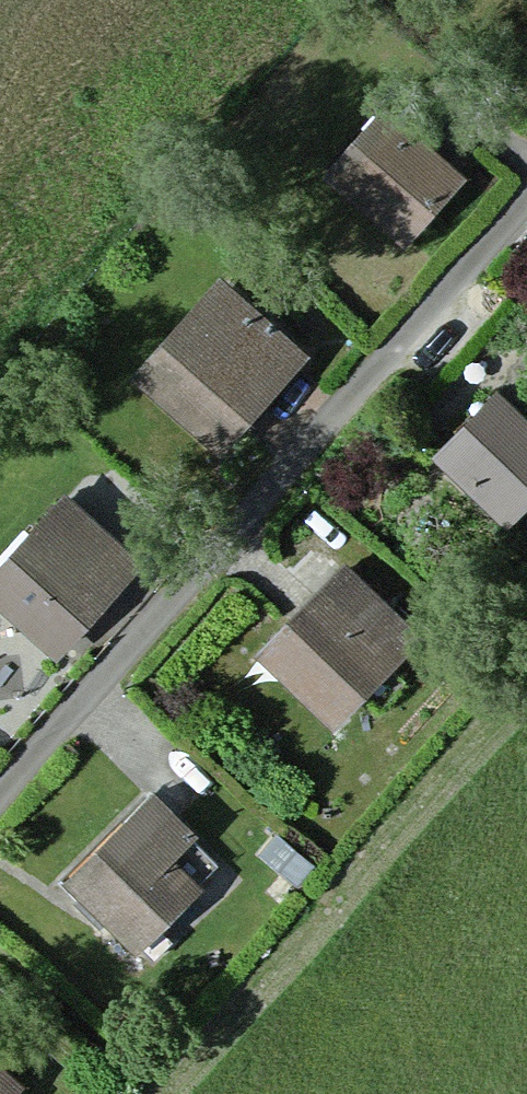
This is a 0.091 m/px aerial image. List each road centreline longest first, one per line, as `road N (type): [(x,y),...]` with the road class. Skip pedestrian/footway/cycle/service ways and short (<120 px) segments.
road 1 (residential): [(0,794),(526,194)]

